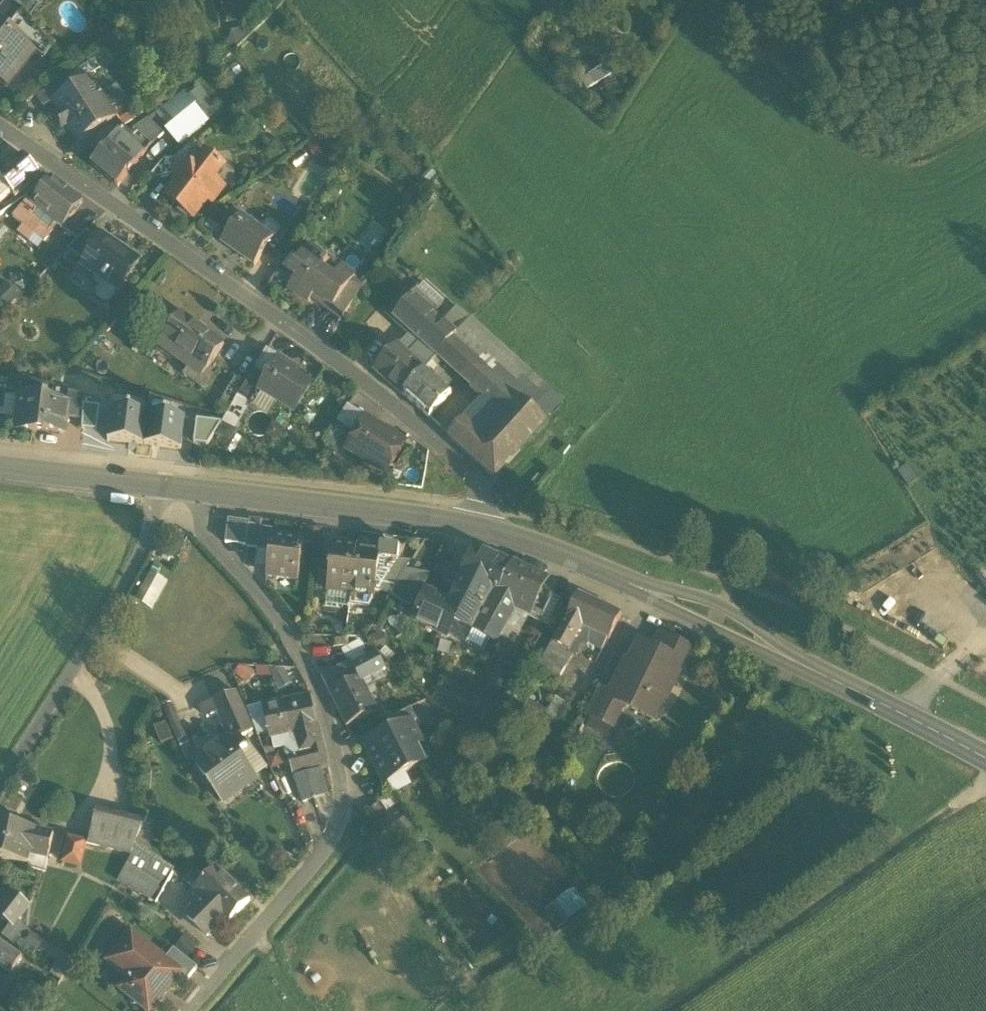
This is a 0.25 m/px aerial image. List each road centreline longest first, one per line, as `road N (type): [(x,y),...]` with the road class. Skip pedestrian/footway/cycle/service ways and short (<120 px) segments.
road 1 (residential): [(482,527),(475,474),(331,360),(0,129)]
road 2 (residential): [(177,487),(298,644),(328,711),(346,801),(333,839),(188,1010)]
road 3 (secondary): [(985,770),(729,629),(482,527)]
road 4 (residential): [(177,487),(102,628),(0,789)]
road 5 (secondary): [(482,527),(177,487)]
road 6 (track): [(835,118),(899,175),(985,124)]
road 7 (secondary): [(177,487),(0,466)]
road 8 (track): [(712,0),(835,118)]

